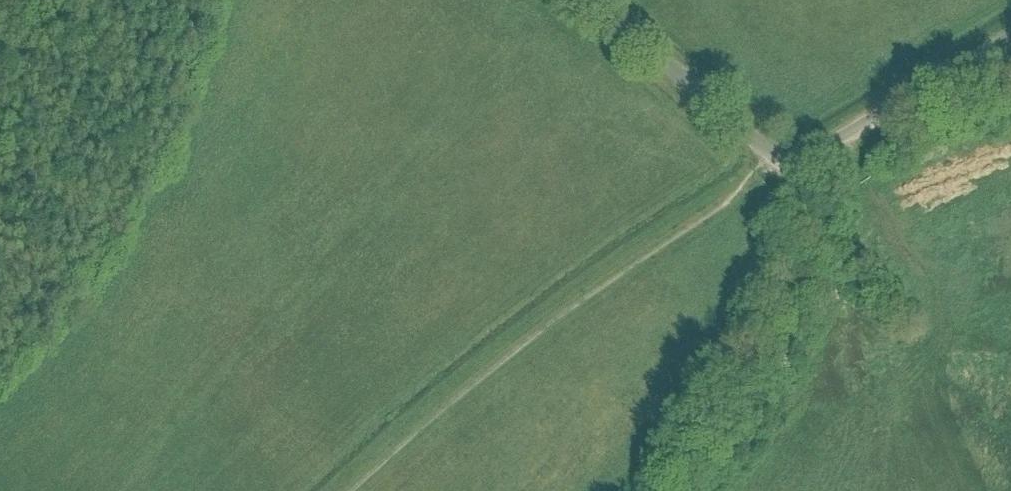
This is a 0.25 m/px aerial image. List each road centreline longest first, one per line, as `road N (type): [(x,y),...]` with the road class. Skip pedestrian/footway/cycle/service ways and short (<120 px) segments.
road 1 (unclassified): [(774,158),(810,157),(1010,41)]
road 2 (unclassified): [(774,158),(586,0)]

